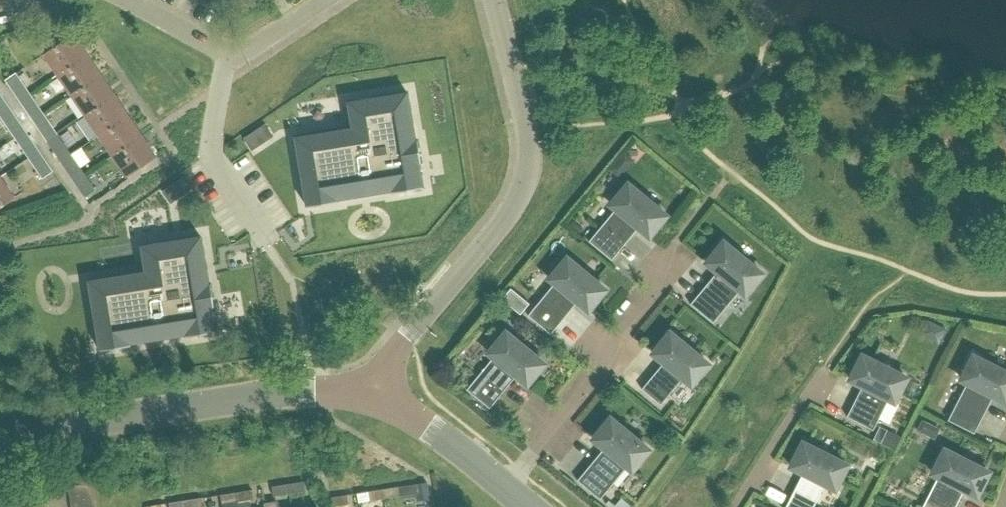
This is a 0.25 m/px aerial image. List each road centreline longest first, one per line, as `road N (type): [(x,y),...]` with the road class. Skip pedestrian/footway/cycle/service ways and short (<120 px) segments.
road 1 (unclassified): [(0,440),(303,388),(364,389)]
road 2 (unclassified): [(364,389),(514,209),(532,160),(531,128)]
road 3 (residential): [(682,255),(507,487)]
road 4 (unclassified): [(364,389),(405,408),(507,487)]
road 5 (residential): [(221,87),(212,151),(272,241)]
road 6 (residential): [(821,375),(736,506)]
road 7 (unclassified): [(496,0),(531,128)]

